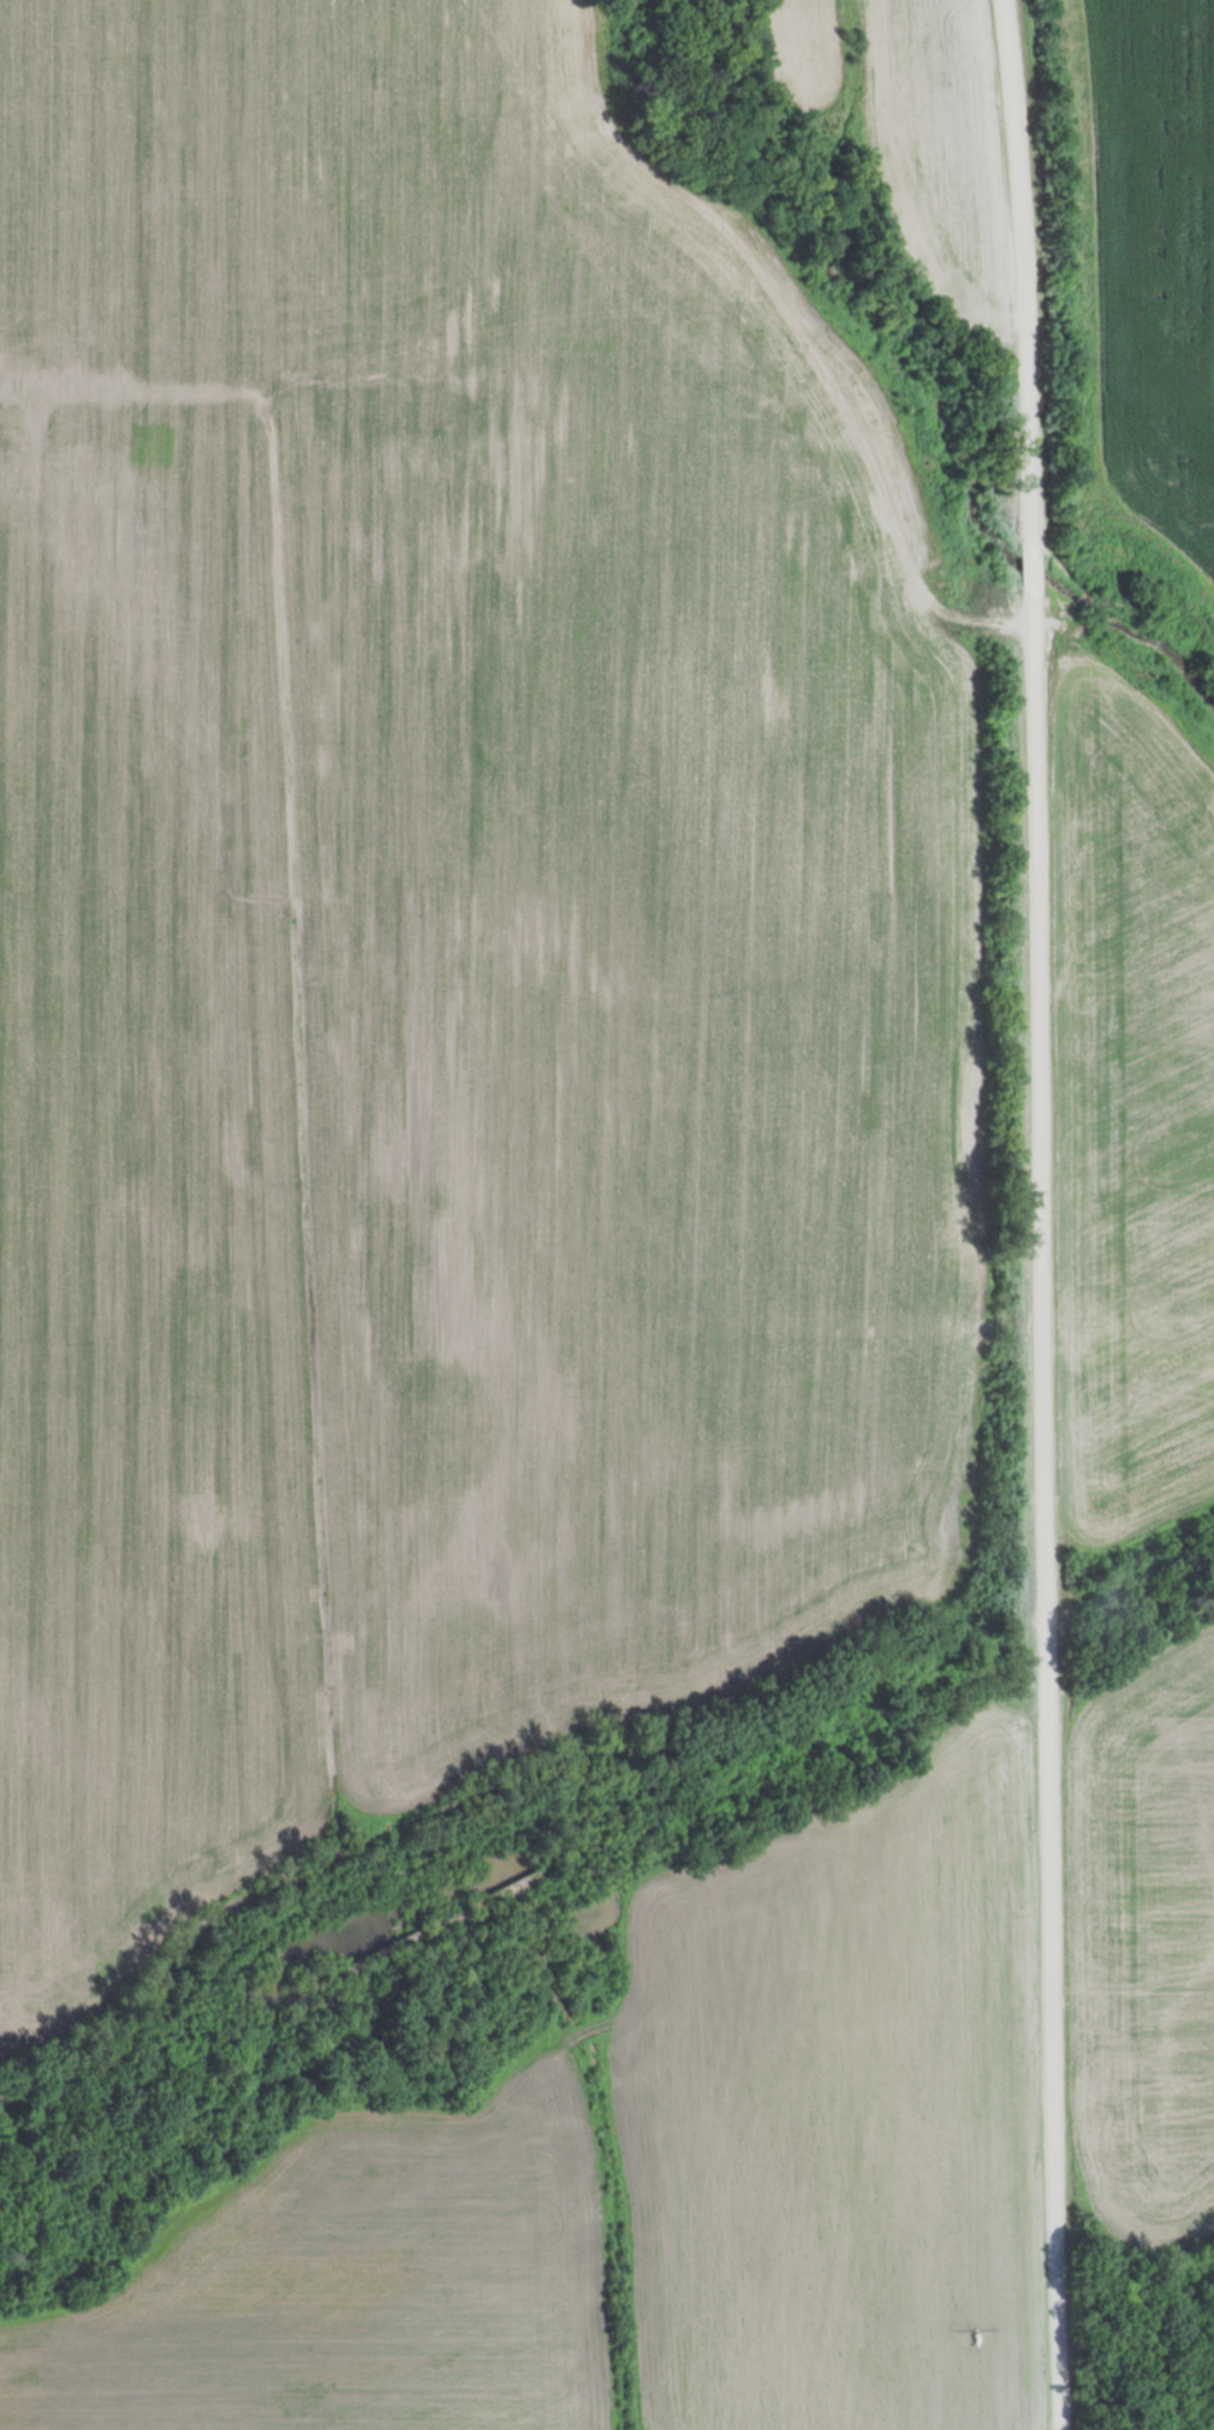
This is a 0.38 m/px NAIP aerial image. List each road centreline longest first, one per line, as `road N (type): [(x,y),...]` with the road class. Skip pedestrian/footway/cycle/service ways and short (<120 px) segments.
road 1 (residential): [(1070,2429),(1026,382),(1002,0)]

